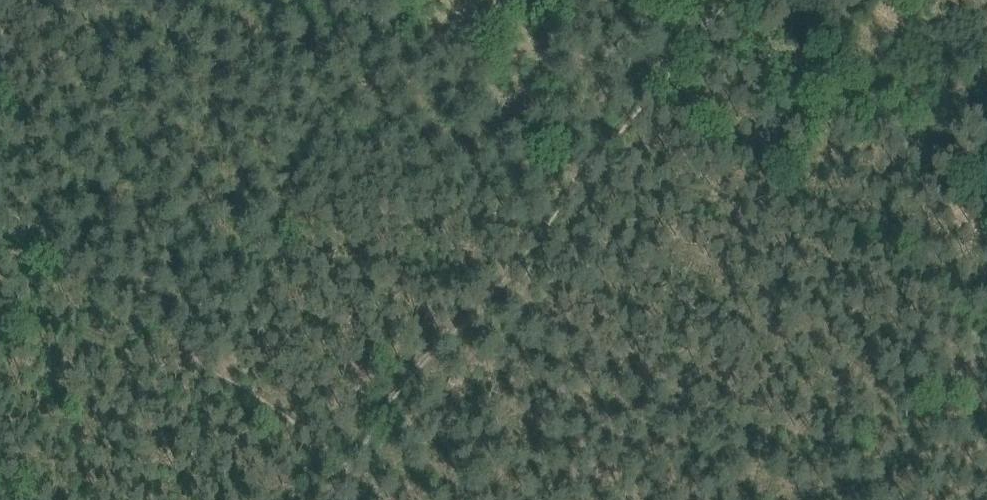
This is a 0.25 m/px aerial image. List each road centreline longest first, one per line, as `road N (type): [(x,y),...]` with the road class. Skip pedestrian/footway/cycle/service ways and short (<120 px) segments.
road 1 (track): [(986,187),(675,0)]

